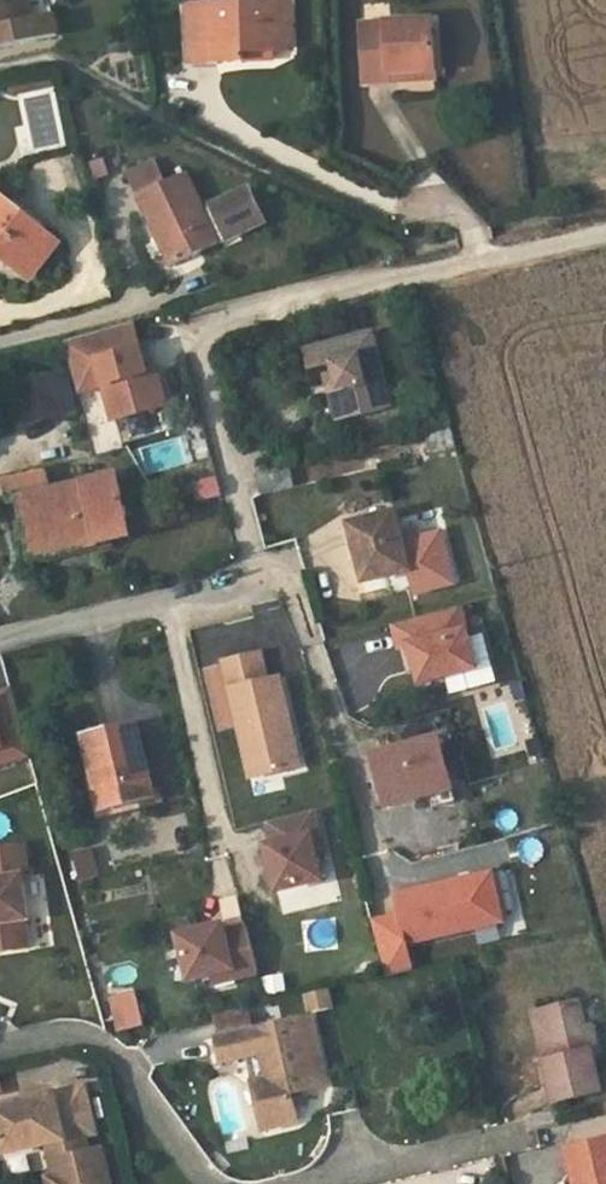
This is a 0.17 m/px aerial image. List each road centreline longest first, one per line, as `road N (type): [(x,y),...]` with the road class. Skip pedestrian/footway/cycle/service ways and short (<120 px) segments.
road 1 (residential): [(512,252),(227,318),(204,337),(202,363),(252,548),(244,571),(229,585),(0,638)]
road 2 (residential): [(209,1183),(104,1048),(69,1030),(0,1047)]
road 3 (residential): [(496,1141),(318,1183)]

